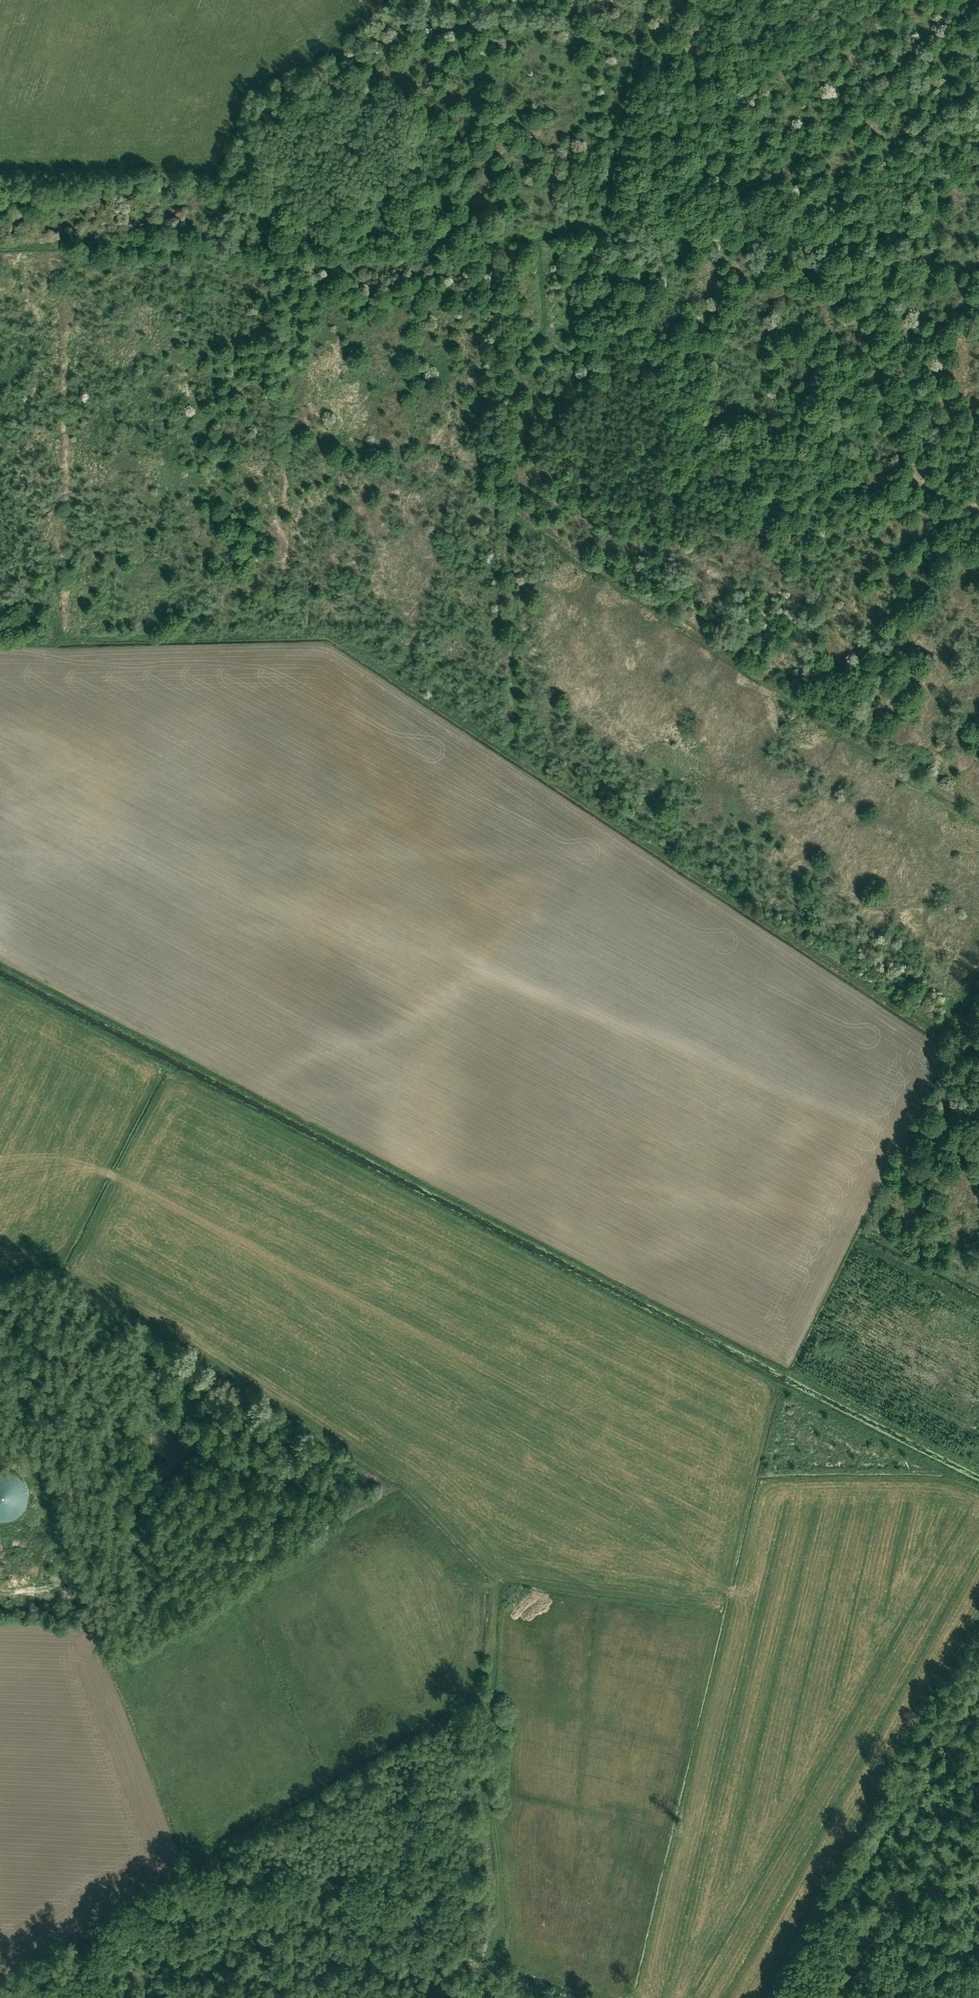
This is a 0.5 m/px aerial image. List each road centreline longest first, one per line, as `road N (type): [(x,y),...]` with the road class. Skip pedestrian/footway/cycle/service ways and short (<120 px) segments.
road 1 (track): [(551,1997),(495,1974),(402,1902),(338,1871),(196,1884),(0,1992)]

